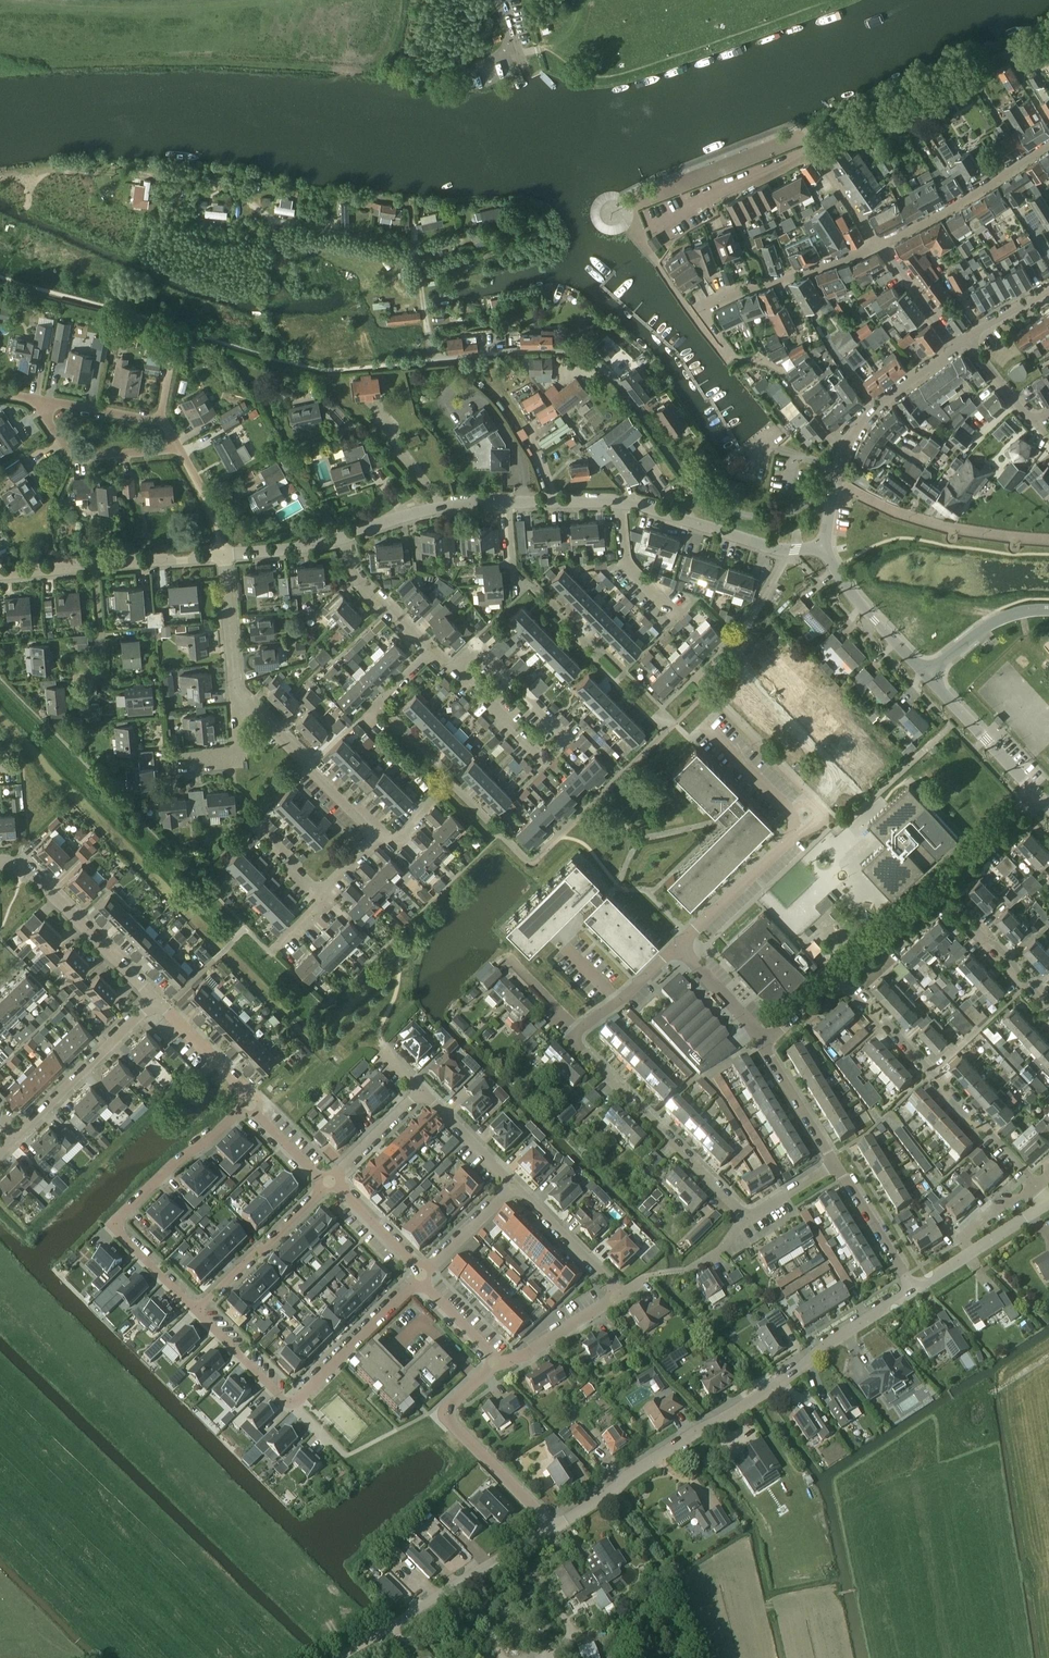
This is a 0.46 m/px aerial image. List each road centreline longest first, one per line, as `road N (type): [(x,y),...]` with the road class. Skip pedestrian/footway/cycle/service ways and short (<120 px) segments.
road 1 (residential): [(834,1164),(759,1211),(737,1213),(577,1046),(581,1030),(679,947)]
road 2 (unclassified): [(552,1527),(912,1289)]
road 3 (residential): [(254,1100),(172,1166),(118,1224),(200,1308)]
road 4 (residential): [(1037,1182),(968,1118),(841,972)]
road 5 (unclassified): [(345,1657),(552,1527)]
road 6 (residential): [(724,342),(701,311),(882,245)]
road 7 (residential): [(552,1527),(448,1420),(450,1405),(496,1362)]
road 8 (unclassified): [(824,548),(778,550),(621,502)]
road 9 (residential): [(153,998),(31,871),(0,862)]
road 10 (residential): [(625,210),(802,139),(808,149)]
road 11 (residential): [(376,839),(236,694)]
road 12 (residential): [(1048,145),(882,245)]
road 13 (residential): [(452,672),(474,648),(564,739),(540,762)]
road 14 (residential): [(21,1133),(153,998)]
road 15 (residential): [(425,1275),(292,1405)]
road 16 (residential): [(330,1180),(200,1308)]
road 17 (residential): [(647,229),(808,149)]
road 18 (unclassified): [(508,502),(428,512),(343,539)]
road 19 (unclassified): [(178,451),(70,455),(39,403)]
road 20 (unclassified): [(927,676),(853,596),(824,548)]
road 21 (residential): [(1048,1002),(940,883)]
road 22 (unclassified): [(39,403),(162,422),(178,451)]
road 23 (tertiary): [(1031,793),(927,676)]
road 24 (residential): [(623,1294),(517,1186)]
road 25 (unclassified): [(847,447),(871,411),(956,347)]
road 26 (unclassified): [(912,1289),(834,1164)]
road 27 (residential): [(496,1362),(529,1355),(623,1294)]
road 28 (residential): [(430,651),(362,588),(343,539)]
road 29 (residential): [(254,1100),(153,998)]
road 30 (tertiary): [(927,676),(992,623),(1048,610)]
road 31 (unclassified): [(834,1164),(763,1044)]
road 32 (residential): [(236,694),(226,555)]
road 33 (residential): [(517,1186),(420,1088)]
road 34 (residential): [(678,618),(625,564),(621,502)]
road 35 (residential): [(425,1275),(330,1180)]
road 36 (residential): [(200,1308),(292,1405)]
road 37 (residential): [(841,972),(940,883)]
road 38 (residential): [(752,360),(782,373),(847,447)]
road 39 (residential): [(330,1180),(420,1088)]
road 40 (unclassified): [(763,1044),(679,947)]
road 41 (residential): [(425,1275),(517,1186)]
road 42 (residential): [(940,883),(1031,793)]
road 43 (residential): [(882,245),(956,347)]
road 44 (residential): [(540,762),(452,672)]
road 45 (residential): [(175,759),(240,753),(236,694)]
road 46 (unclassified): [(226,555),(103,567)]
road 47 (residential): [(808,149),(882,245)]

